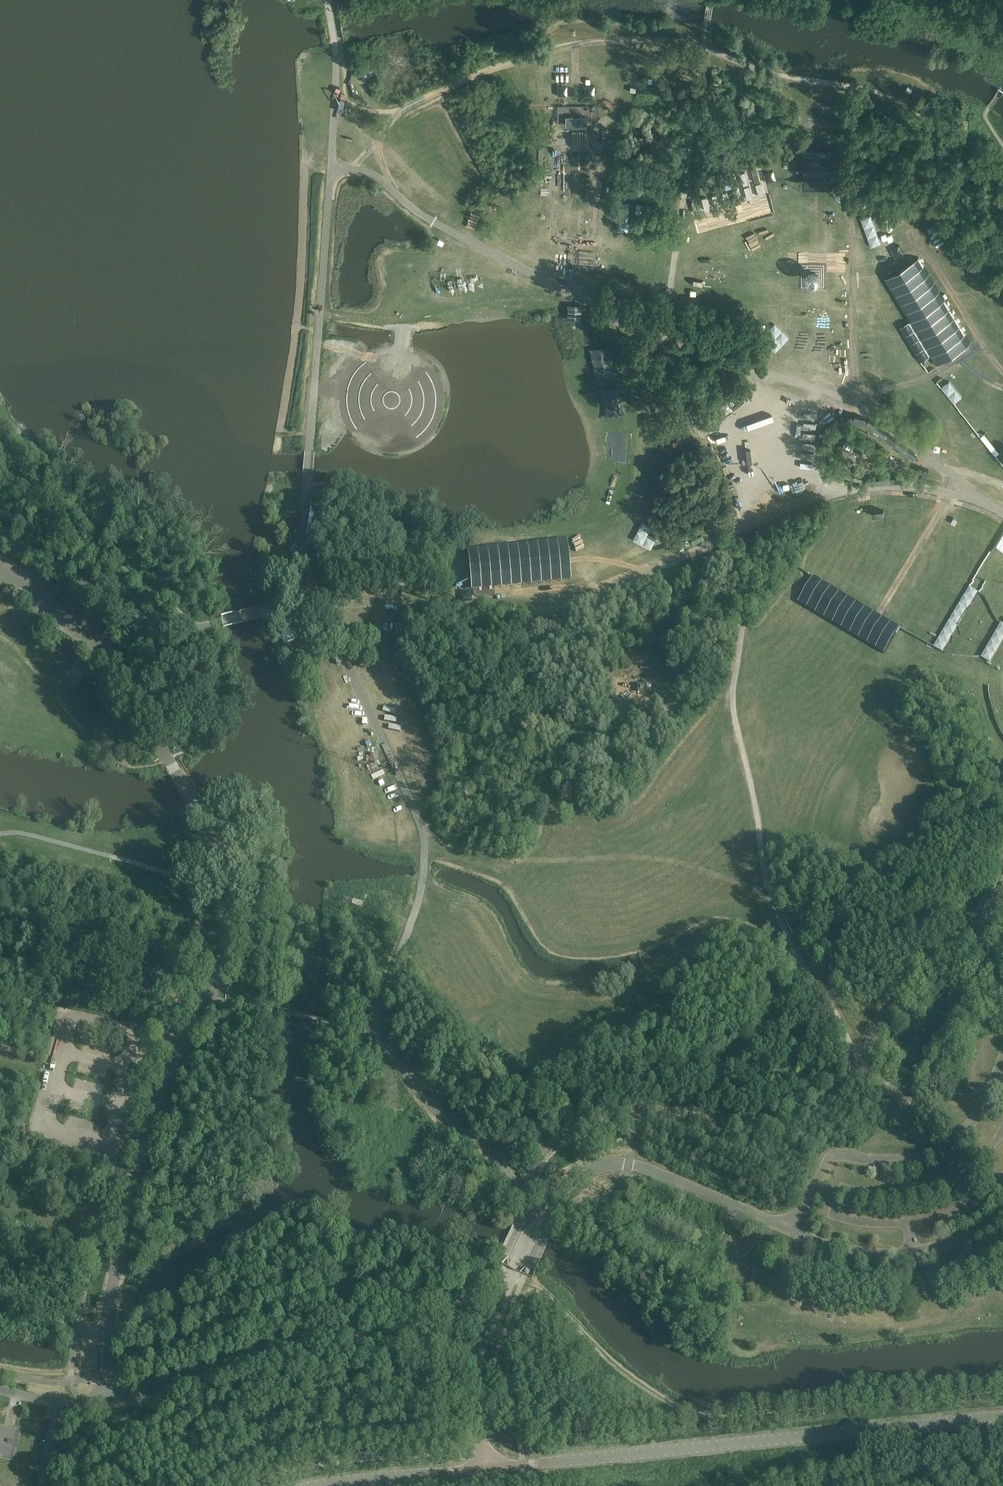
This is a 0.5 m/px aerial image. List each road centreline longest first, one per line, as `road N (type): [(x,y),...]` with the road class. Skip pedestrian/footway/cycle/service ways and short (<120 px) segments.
road 1 (unclassified): [(95,1405),(100,1318),(143,1140),(211,984),(221,887),(195,806),(114,658),(87,629),(0,574)]
road 2 (tertiary): [(484,1469),(1002,1416)]
road 3 (unclassified): [(484,1469),(476,1361),(411,1342),(316,1343),(95,1405)]
road 4 (tertiary): [(325,1485),(484,1469)]

